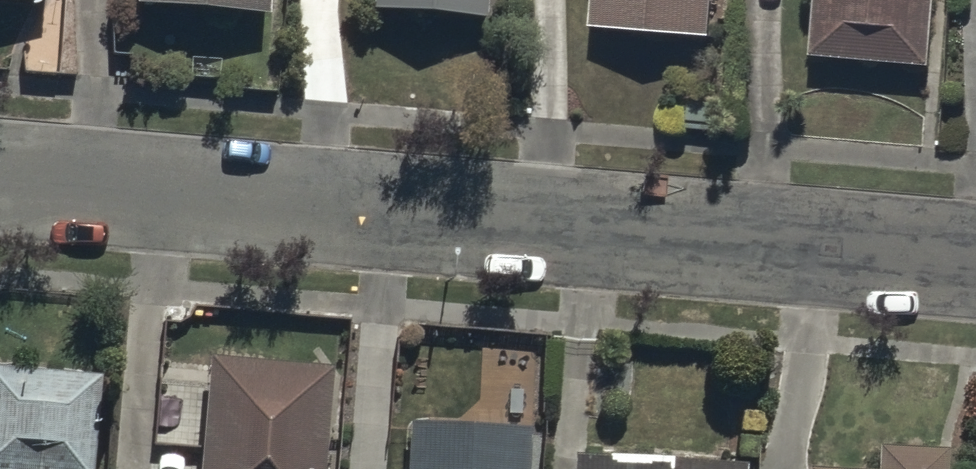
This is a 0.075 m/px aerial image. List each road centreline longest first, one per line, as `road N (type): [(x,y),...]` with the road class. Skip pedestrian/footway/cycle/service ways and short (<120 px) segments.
road 1 (residential): [(0,176),(975,257)]

